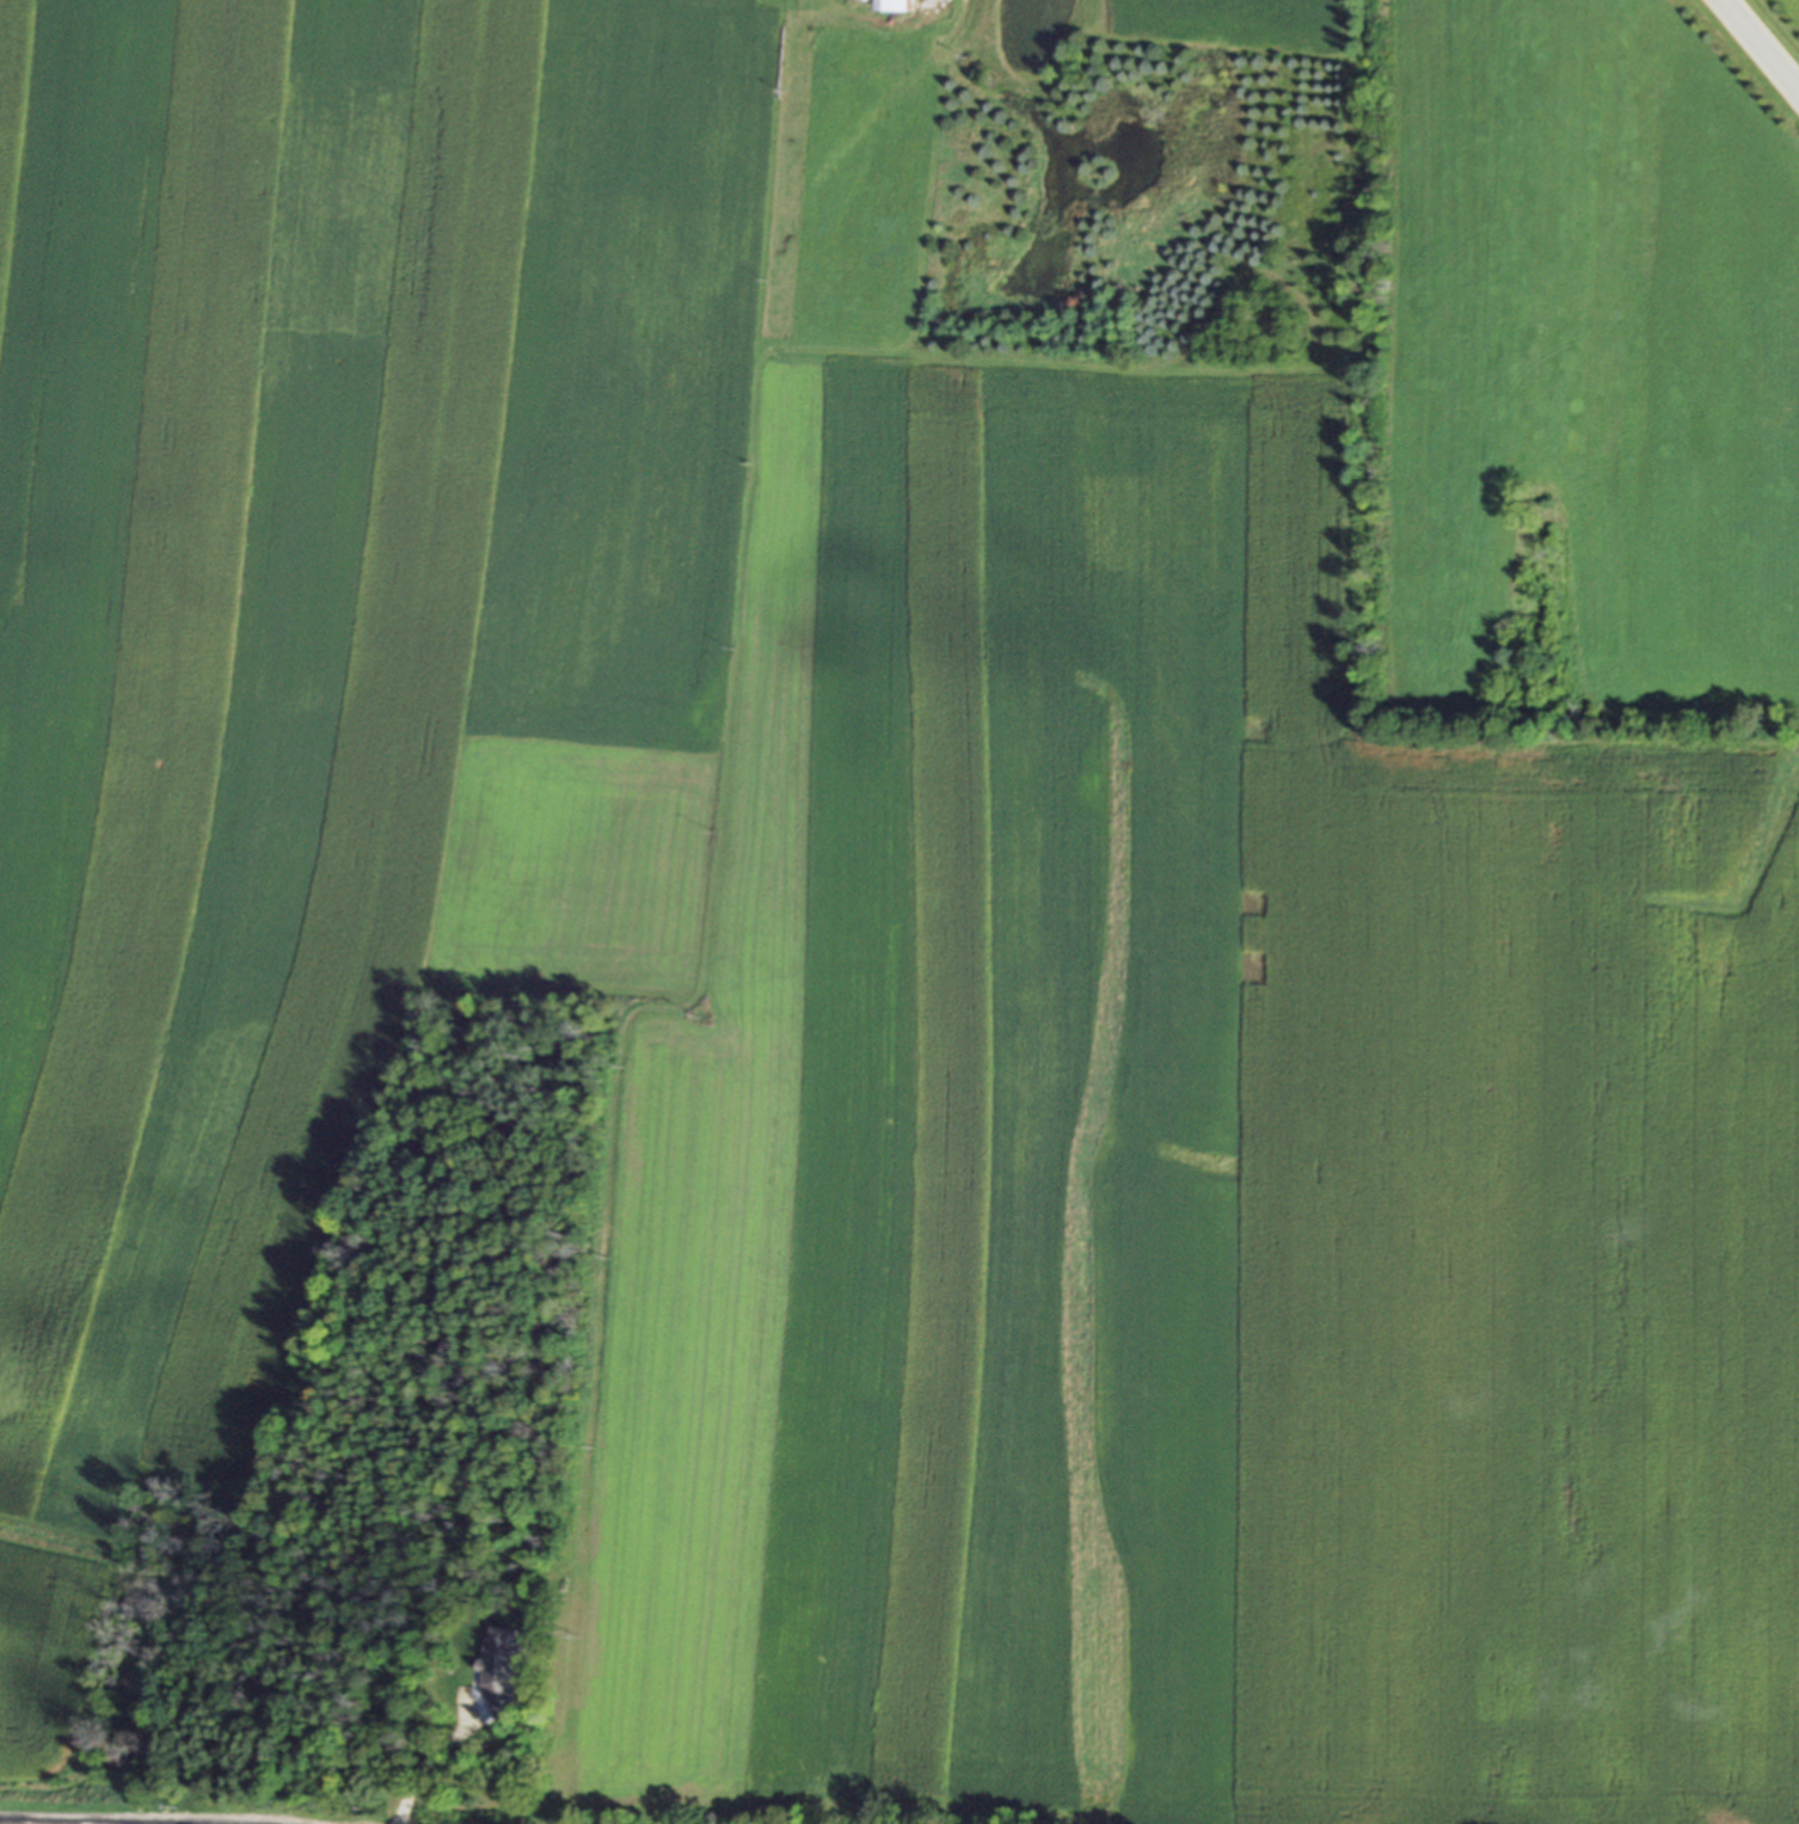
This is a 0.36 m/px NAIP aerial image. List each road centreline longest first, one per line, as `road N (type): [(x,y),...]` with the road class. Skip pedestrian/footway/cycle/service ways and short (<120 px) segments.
road 1 (residential): [(122,1823),(0,1820)]
road 2 (tertiary): [(1798,92),(1721,0)]

